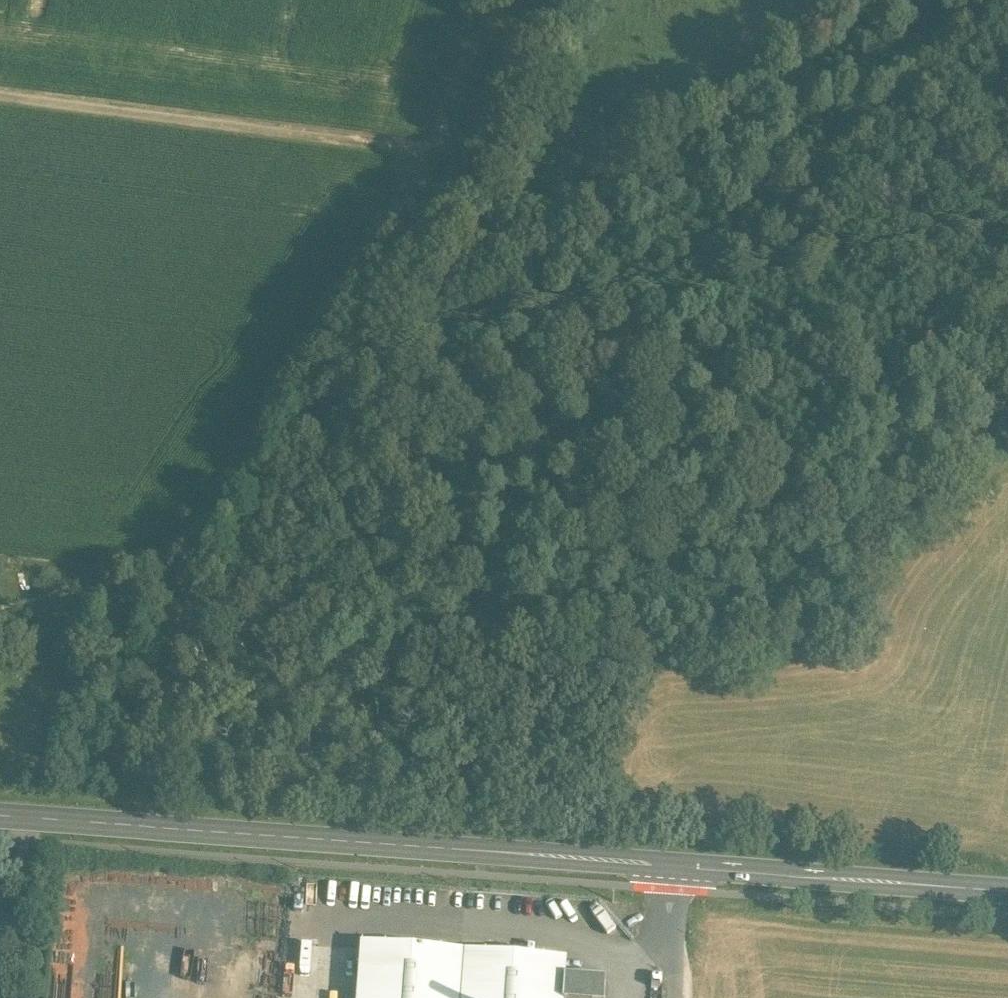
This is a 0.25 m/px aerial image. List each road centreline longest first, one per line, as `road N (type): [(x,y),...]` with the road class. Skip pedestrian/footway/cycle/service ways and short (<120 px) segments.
road 1 (track): [(0,669),(189,607),(448,174)]
road 2 (secondary): [(675,882),(0,832)]
road 3 (track): [(0,107),(448,174)]
road 4 (secondary): [(1007,909),(675,882)]
road 5 (track): [(494,0),(448,174)]
road 6 (track): [(28,834),(23,997)]

